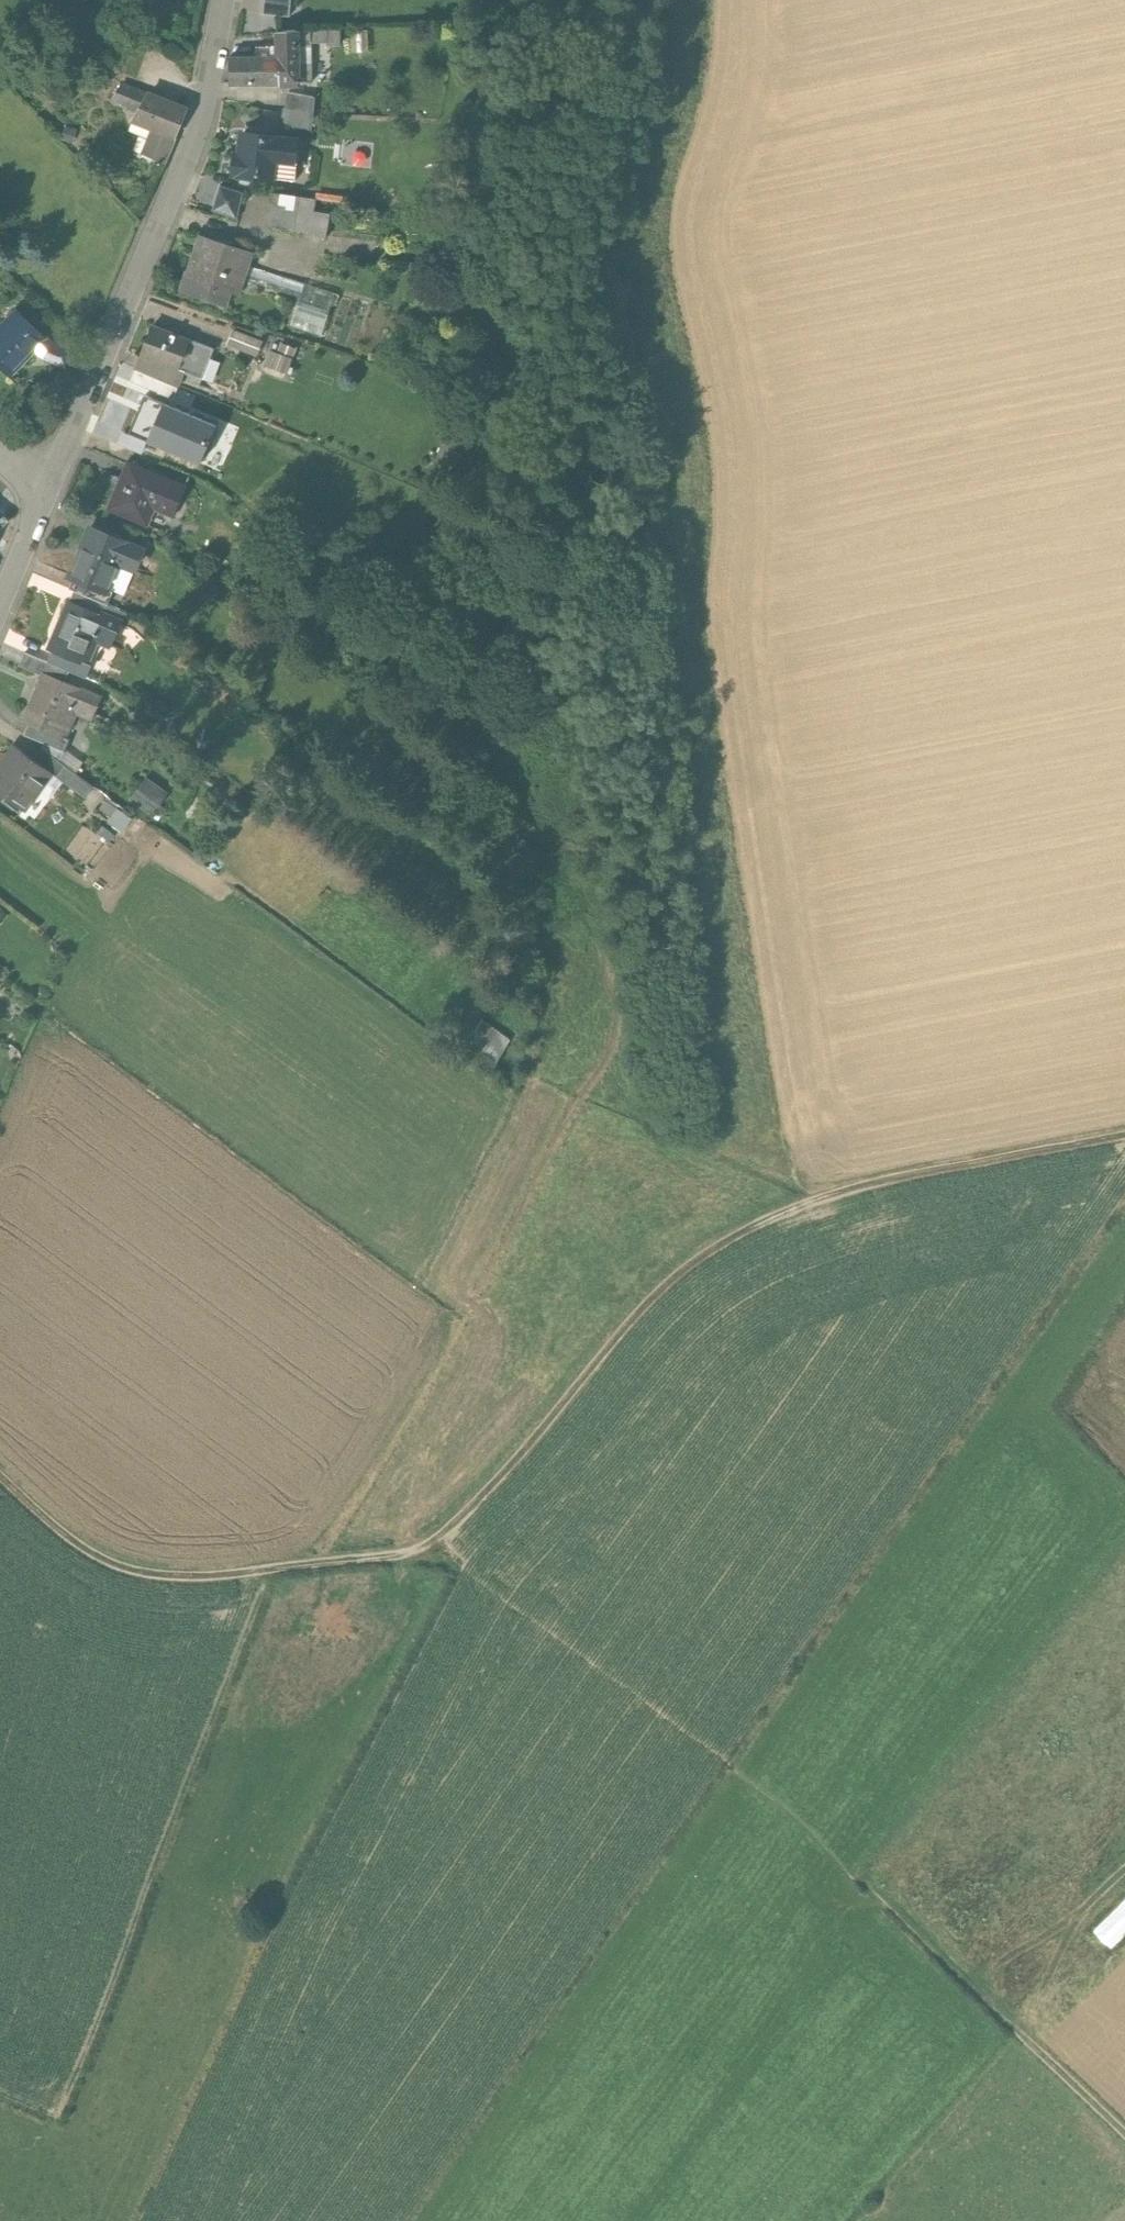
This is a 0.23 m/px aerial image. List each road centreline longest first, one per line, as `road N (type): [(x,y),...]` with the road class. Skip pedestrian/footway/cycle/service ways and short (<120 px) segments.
road 1 (track): [(1124,1134),(874,1179),(814,1194),(722,1237),(657,1289),(490,1483),(429,1542)]
road 2 (residential): [(47,489),(179,183),(205,108),(225,0)]
road 3 (track): [(429,1542),(399,1556),(162,1577),(88,1553),(0,1474)]
road 4 (track): [(1124,2135),(858,1881)]
road 5 (residential): [(0,602),(47,489)]

